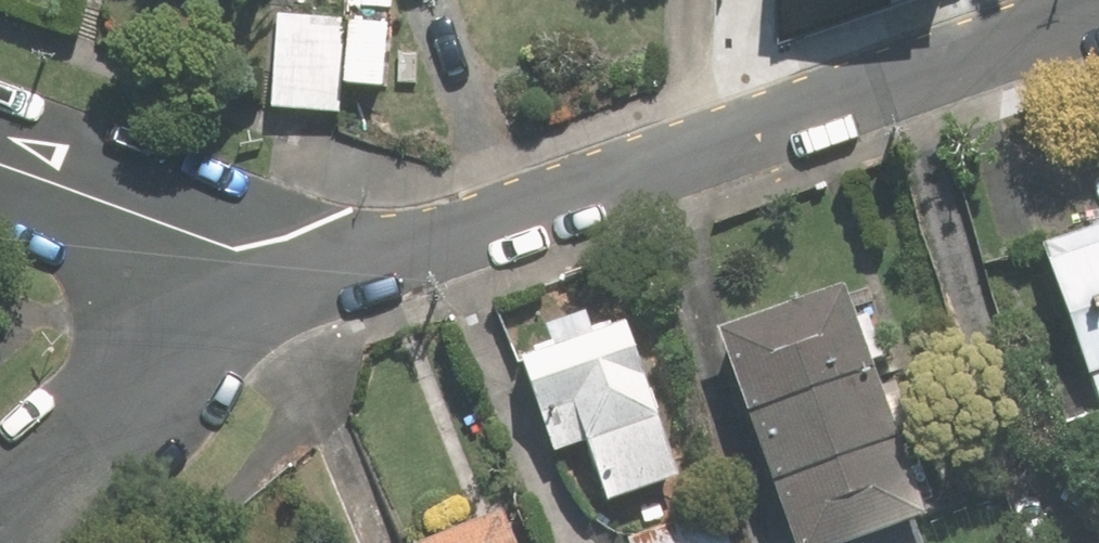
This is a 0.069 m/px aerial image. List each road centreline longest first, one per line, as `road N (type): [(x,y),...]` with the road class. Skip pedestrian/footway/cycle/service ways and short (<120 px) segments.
road 1 (residential): [(1094,0),(314,286)]
road 2 (residential): [(0,513),(104,421),(314,286)]
road 3 (residential): [(314,286),(0,166)]

